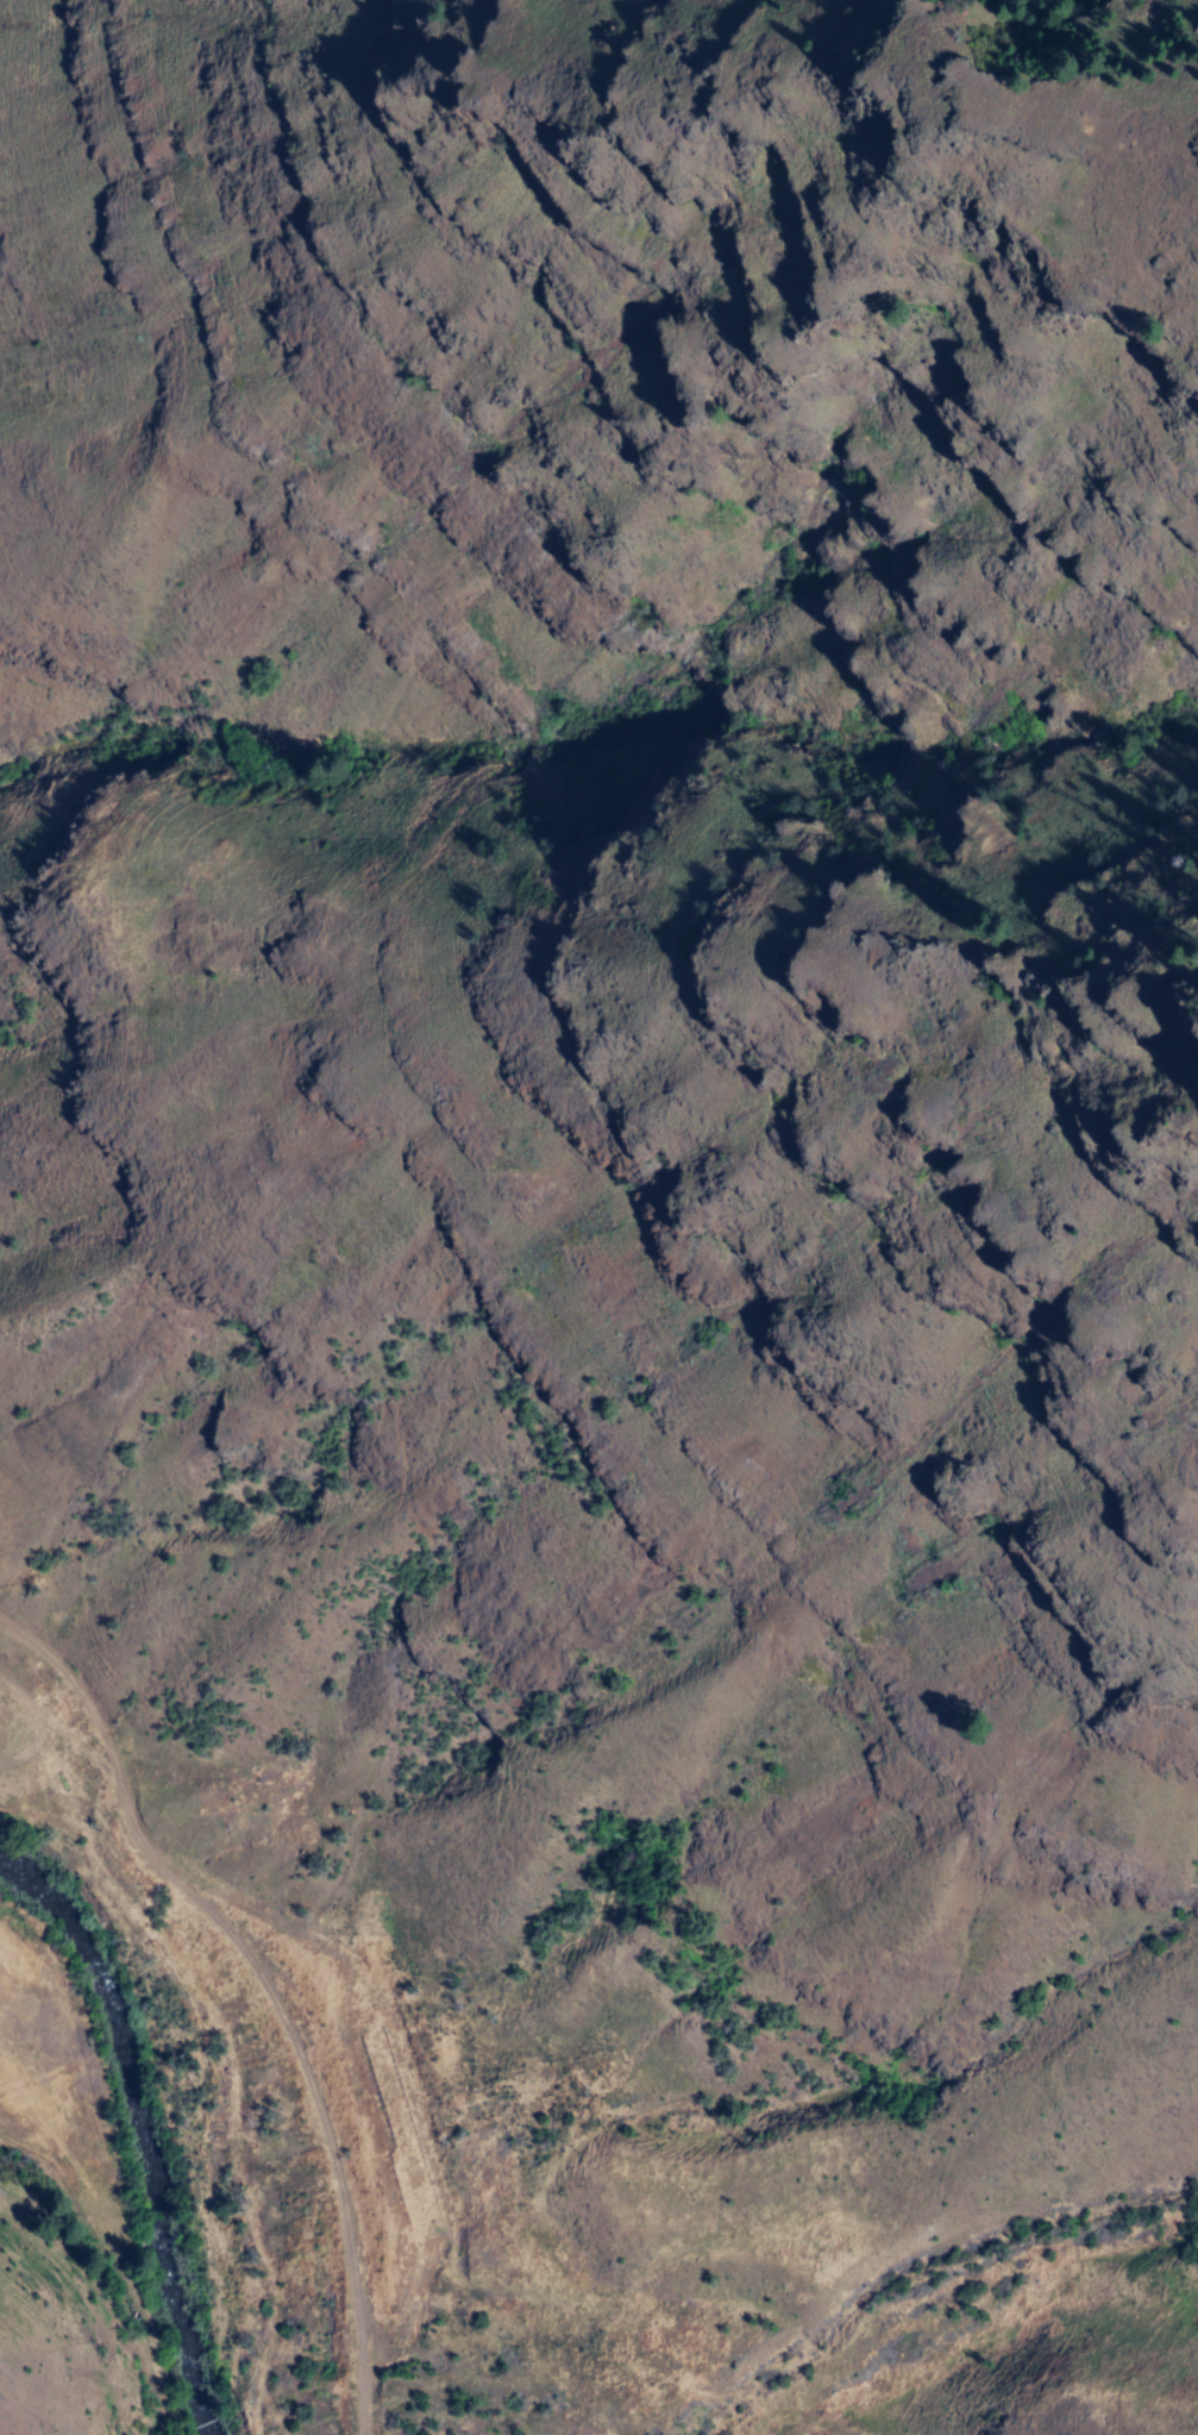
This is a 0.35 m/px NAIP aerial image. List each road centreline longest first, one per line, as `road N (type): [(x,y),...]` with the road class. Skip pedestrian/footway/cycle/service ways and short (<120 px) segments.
road 1 (track): [(401,2434),(343,1923),(256,1801),(0,1555)]

